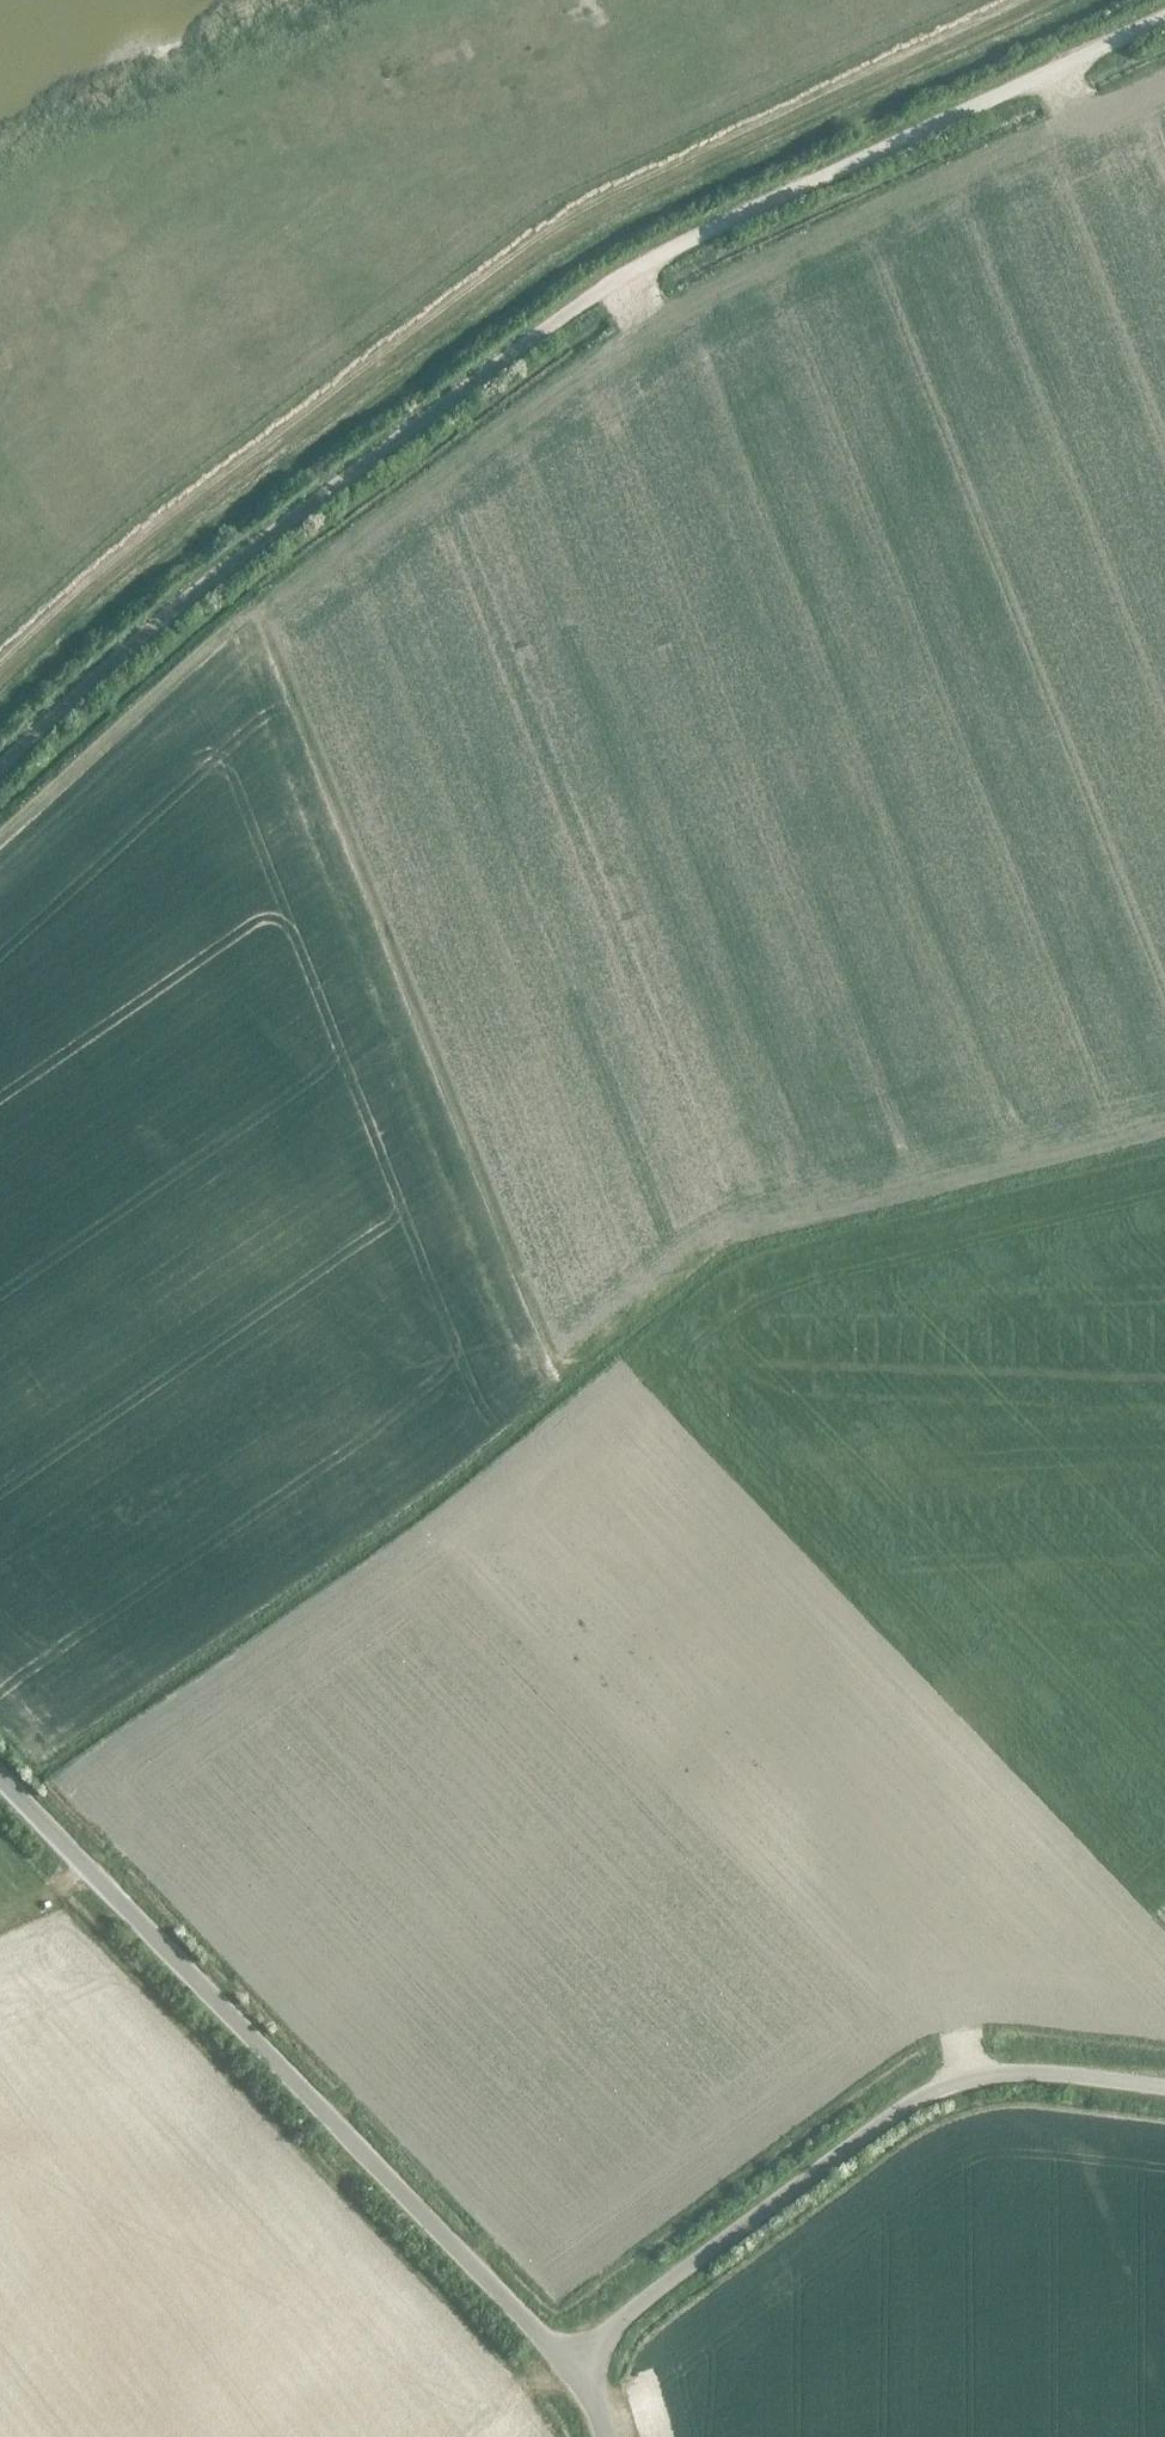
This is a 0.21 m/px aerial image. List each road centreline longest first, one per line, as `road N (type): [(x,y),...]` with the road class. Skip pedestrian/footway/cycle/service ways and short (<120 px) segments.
road 1 (unclassified): [(0,770),(172,621),(526,346),(617,287),(1164,23)]
road 2 (unclassified): [(572,2364),(0,1772)]
road 3 (unclassified): [(572,2364),(920,2102),(968,2080),(1037,2073),(1164,2086)]

